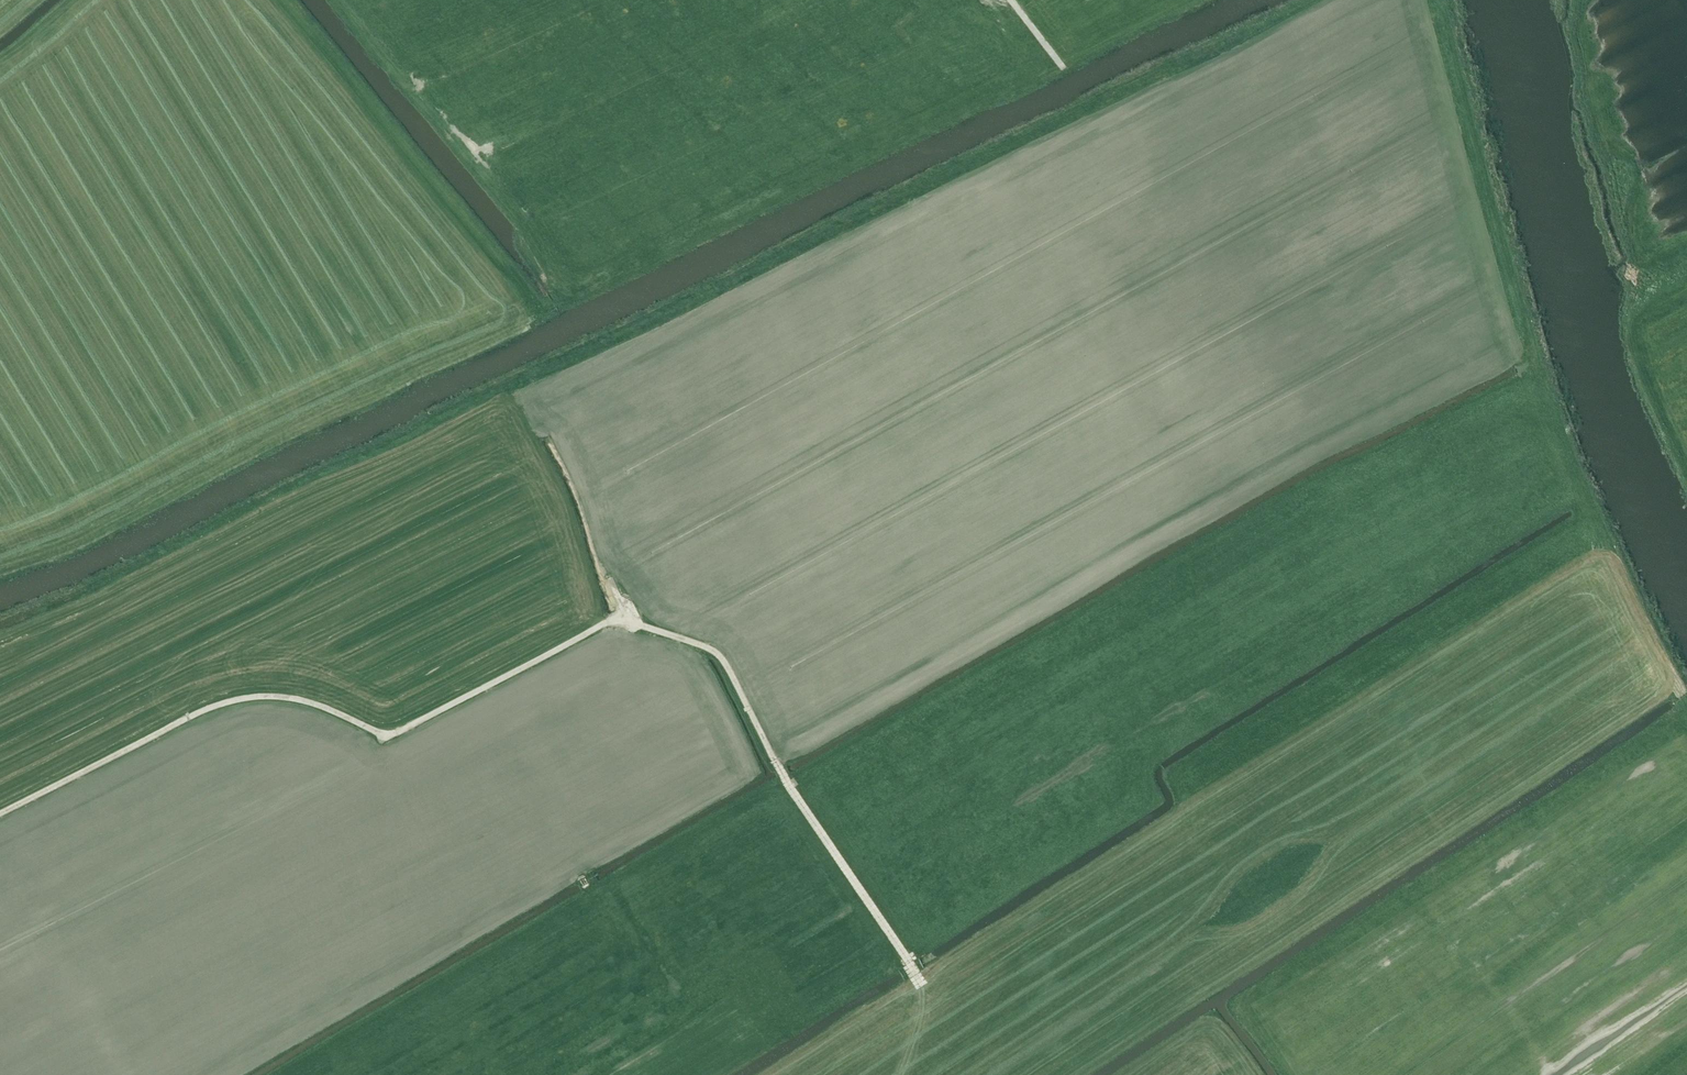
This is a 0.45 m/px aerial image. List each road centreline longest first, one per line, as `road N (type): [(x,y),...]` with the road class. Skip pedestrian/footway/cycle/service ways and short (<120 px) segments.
road 1 (track): [(0,815),(219,704),(299,700),(386,737),(609,622),(625,622),(720,655),(786,783),(920,984)]

